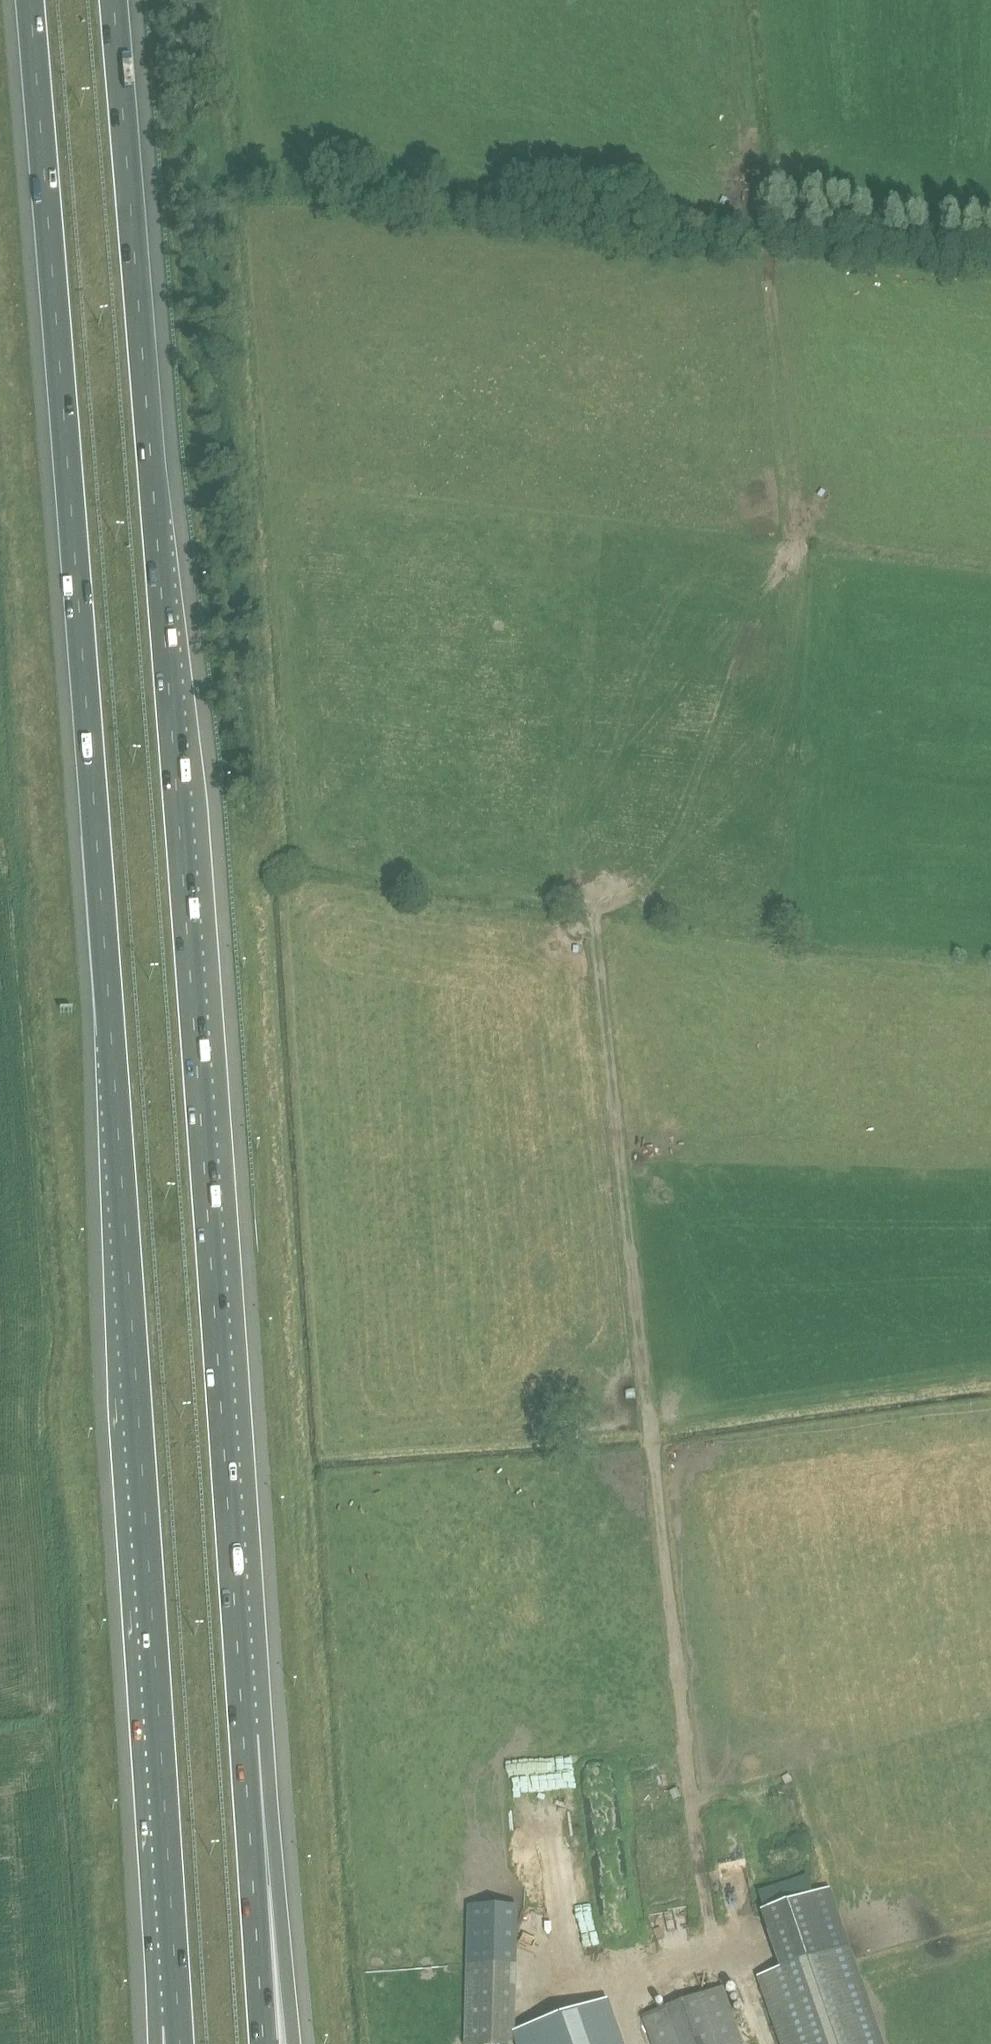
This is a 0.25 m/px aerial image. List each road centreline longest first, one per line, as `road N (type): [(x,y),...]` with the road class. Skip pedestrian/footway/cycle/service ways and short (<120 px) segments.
road 1 (motorway): [(24,0),(88,717),(180,2027)]
road 2 (motorway): [(242,1737),(112,0)]
road 3 (motorway): [(294,2043),(242,1737)]
road 4 (motorway): [(261,2043),(242,1737)]

